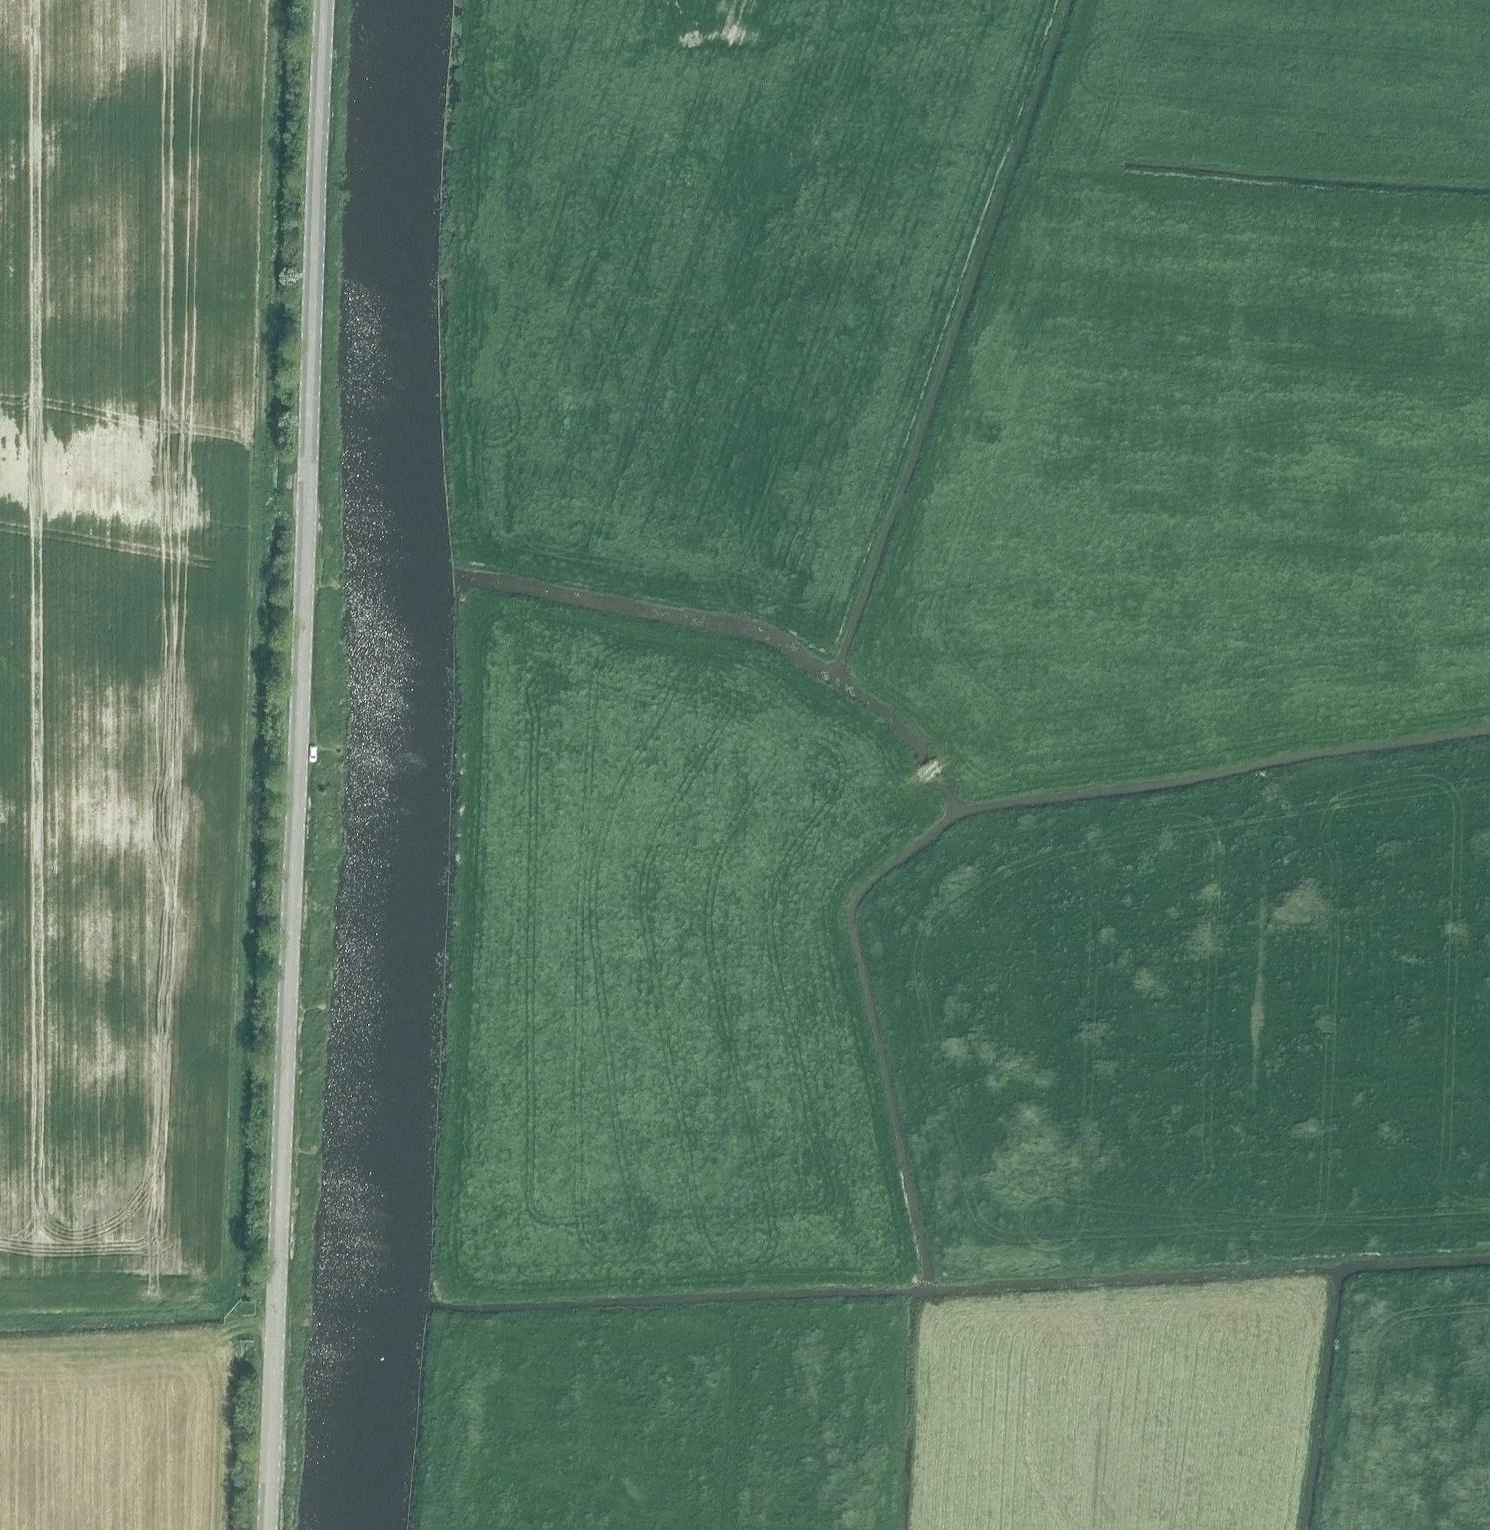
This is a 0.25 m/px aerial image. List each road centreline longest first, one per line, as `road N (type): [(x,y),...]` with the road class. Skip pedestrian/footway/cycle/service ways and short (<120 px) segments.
road 1 (tertiary): [(265,1529),(326,0)]

